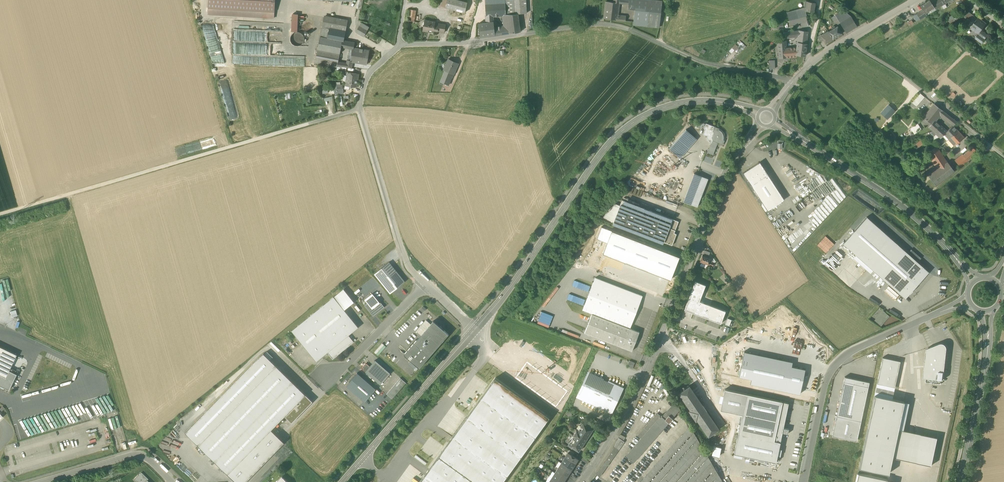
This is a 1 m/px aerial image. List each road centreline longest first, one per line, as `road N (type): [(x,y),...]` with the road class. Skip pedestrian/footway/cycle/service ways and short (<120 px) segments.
road 1 (unclassified): [(428,287),(408,265),(358,108),(366,78),(398,46),(612,25),(703,63),(793,82)]
road 2 (tertiary): [(581,481),(655,349),(720,183),(761,125)]
road 3 (tertiary): [(473,331),(625,129),(689,102),(759,113)]
road 4 (track): [(358,108),(0,214)]
road 5 (unclassified): [(969,301),(847,354),(832,369),(806,481)]
road 6 (tertiary): [(974,281),(892,199),(773,122)]
road 7 (tertiary): [(342,481),(473,331)]
road 8 (residential): [(850,39),(1003,157)]
road 9 (secondary): [(960,481),(987,356),(986,312)]
road 10 (unclassified): [(172,481),(136,454),(39,481)]
road 11 (unclassified): [(428,287),(328,385)]

